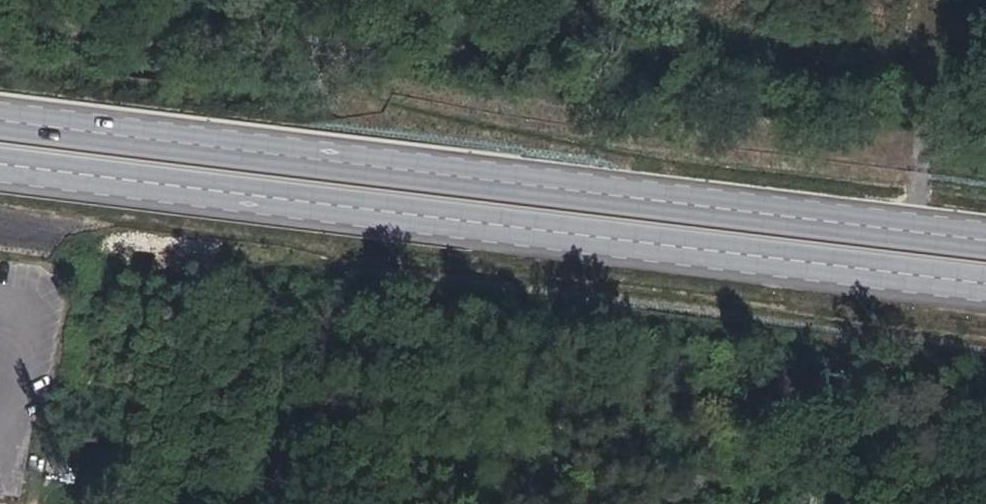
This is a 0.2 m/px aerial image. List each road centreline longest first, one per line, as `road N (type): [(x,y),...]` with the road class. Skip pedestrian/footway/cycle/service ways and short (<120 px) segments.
road 1 (primary): [(0,159),(985,283)]
road 2 (primary): [(985,239),(0,118)]

